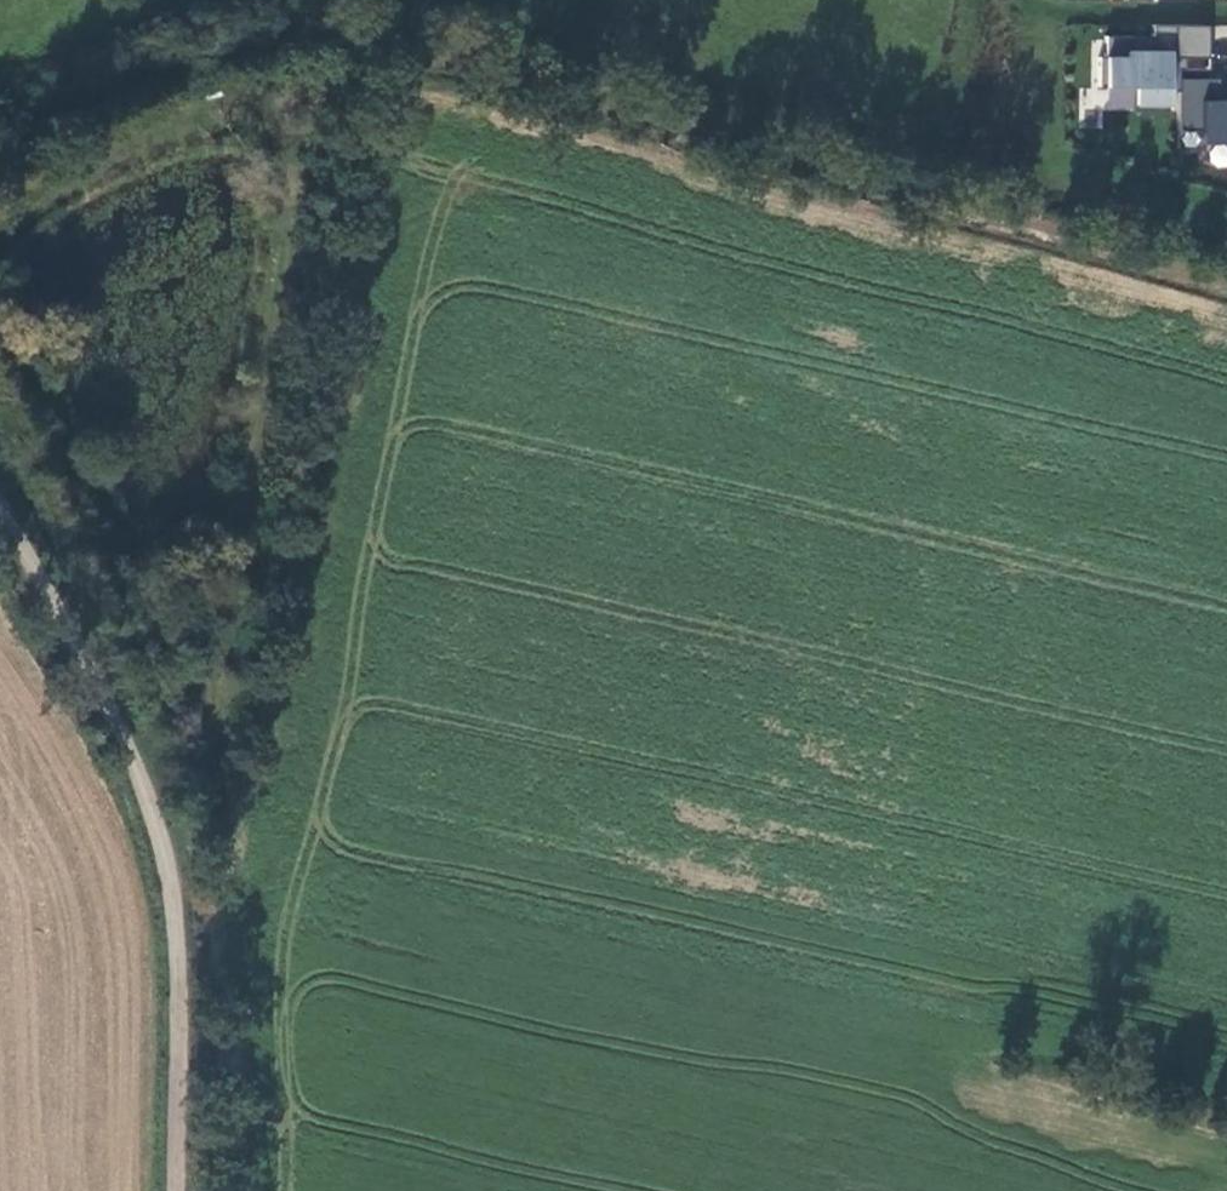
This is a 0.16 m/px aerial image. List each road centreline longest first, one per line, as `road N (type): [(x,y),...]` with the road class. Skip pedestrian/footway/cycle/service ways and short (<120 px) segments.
road 1 (track): [(0,159),(147,68),(295,30),(420,49),(1226,277)]
road 2 (track): [(179,1190),(176,891),(130,759),(0,504)]

